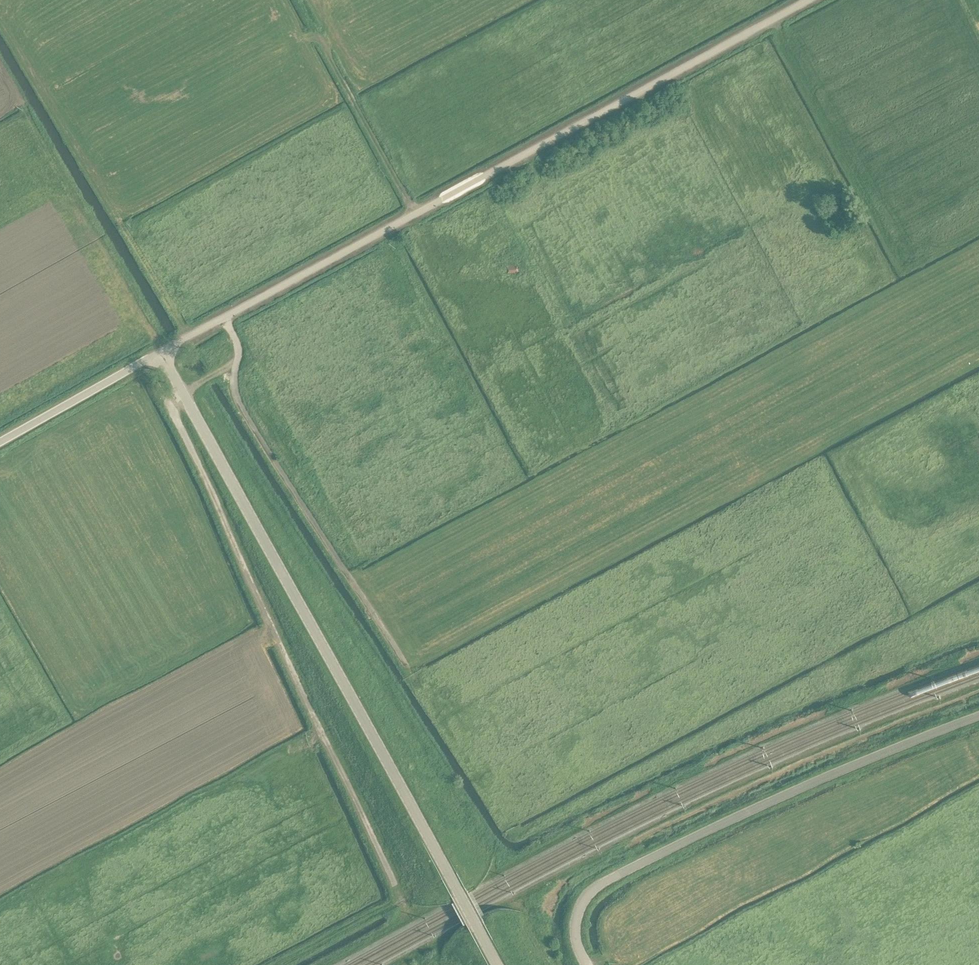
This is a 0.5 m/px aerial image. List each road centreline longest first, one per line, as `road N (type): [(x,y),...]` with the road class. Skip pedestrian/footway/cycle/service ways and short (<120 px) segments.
road 1 (unclassified): [(162,351),(811,0)]
road 2 (unclassified): [(497,964),(162,351)]
road 3 (track): [(237,364),(177,393),(171,405),(394,882)]
road 4 (unclassified): [(978,716),(828,776),(598,885),(575,923),(586,964)]
road 5 (track): [(225,318),(237,345),(239,401),(411,673)]
road 6 (unclassified): [(0,442),(162,351)]

